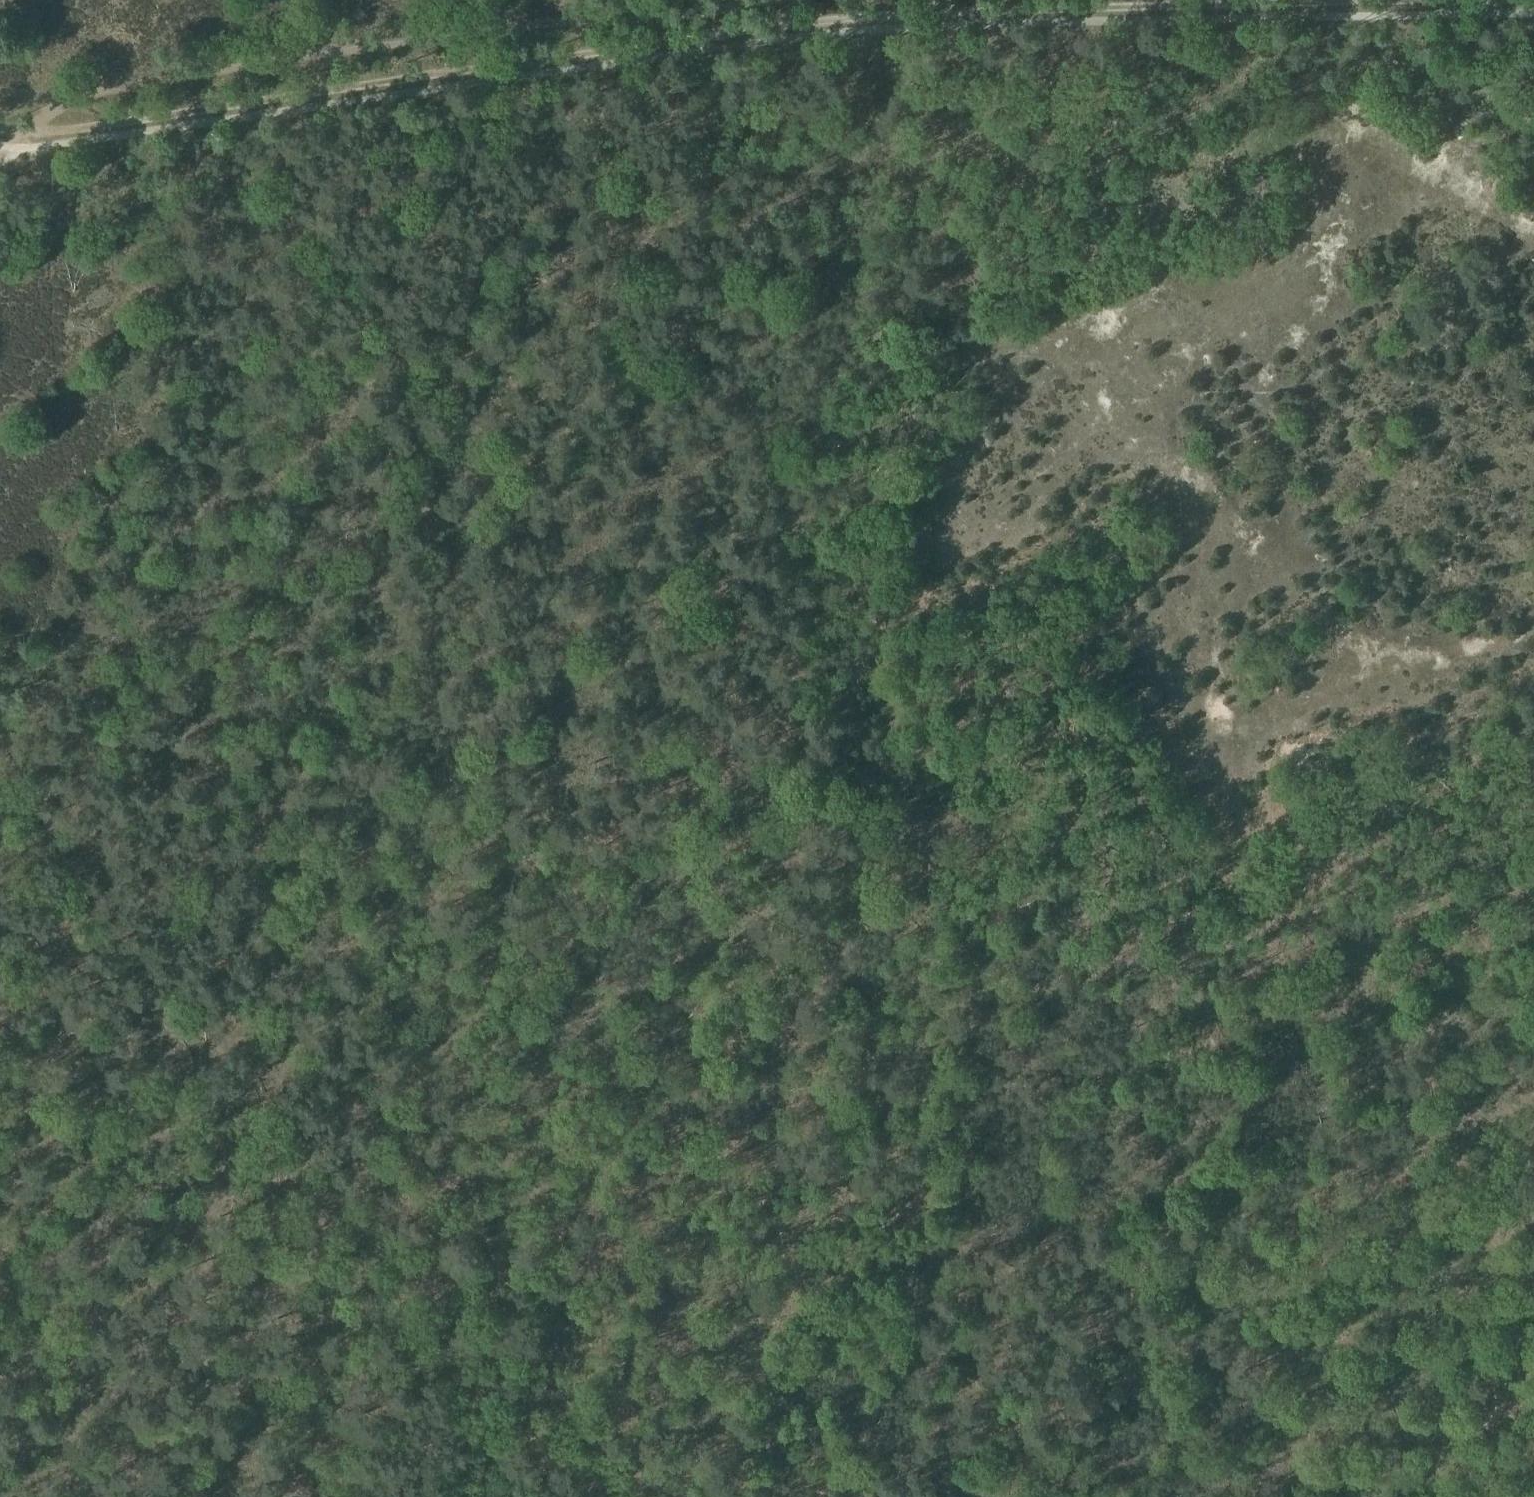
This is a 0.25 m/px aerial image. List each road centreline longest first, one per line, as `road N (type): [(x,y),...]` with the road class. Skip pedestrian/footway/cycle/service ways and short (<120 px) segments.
road 1 (track): [(1533,4),(830,21),(28,135)]

